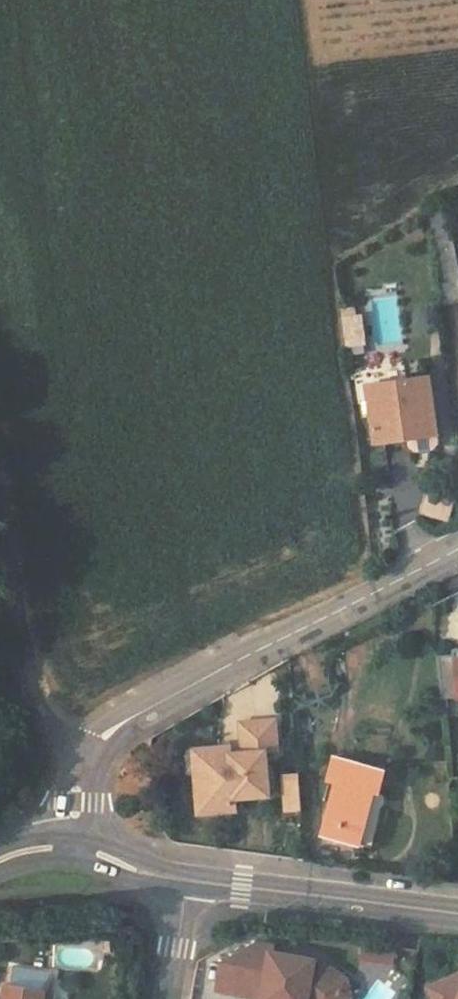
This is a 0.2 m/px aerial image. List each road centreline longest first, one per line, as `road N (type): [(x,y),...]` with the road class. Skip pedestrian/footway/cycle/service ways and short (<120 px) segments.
road 1 (tertiary): [(457,551),(151,707),(99,740),(84,761)]
road 2 (residential): [(457,912),(186,880)]
road 3 (residential): [(84,761),(36,719),(0,528)]
road 4 (residential): [(186,880),(69,848)]
road 5 (residential): [(163,998),(186,880)]

